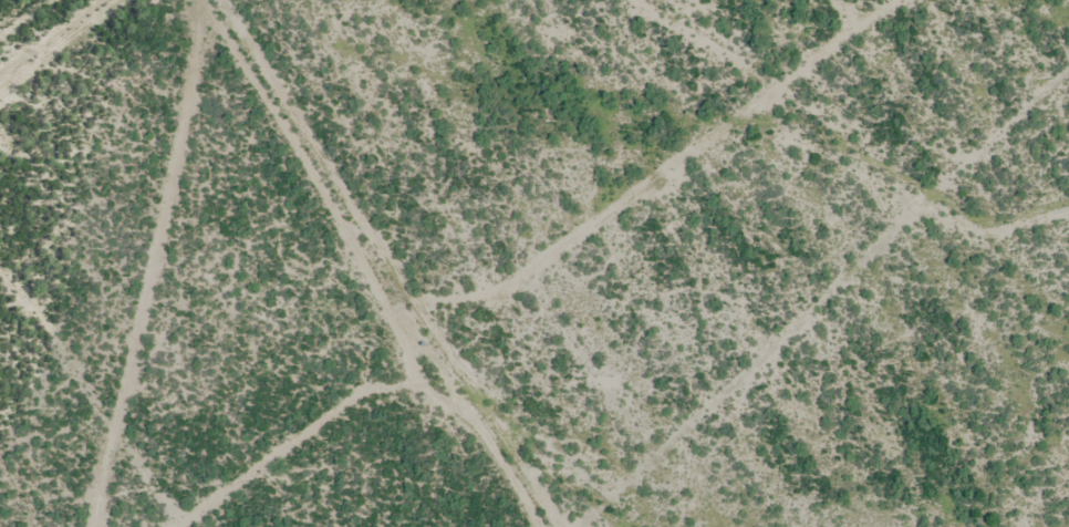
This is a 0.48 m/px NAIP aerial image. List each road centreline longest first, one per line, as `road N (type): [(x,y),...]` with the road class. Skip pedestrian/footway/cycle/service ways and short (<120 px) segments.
road 1 (residential): [(79,526),(0,343)]

